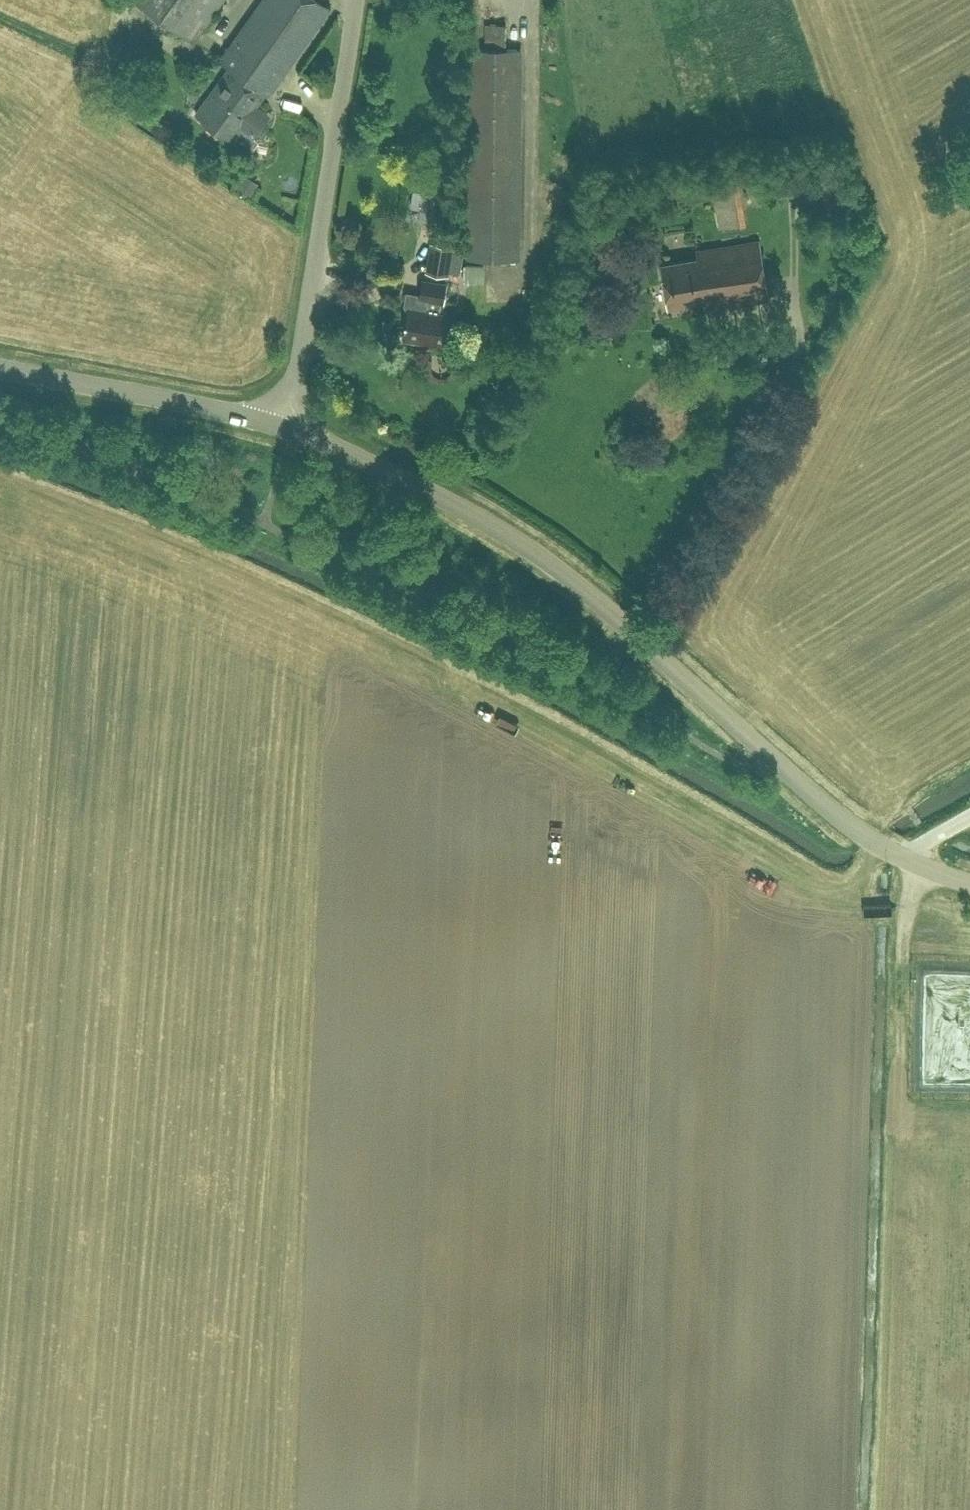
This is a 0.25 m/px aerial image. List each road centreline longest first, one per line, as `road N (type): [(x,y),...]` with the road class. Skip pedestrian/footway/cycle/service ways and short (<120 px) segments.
road 1 (unclassified): [(969,880),(866,841),(656,649),(495,524),(290,426)]
road 2 (unclassified): [(290,426),(354,0)]
road 3 (unclassified): [(290,426),(0,366)]

